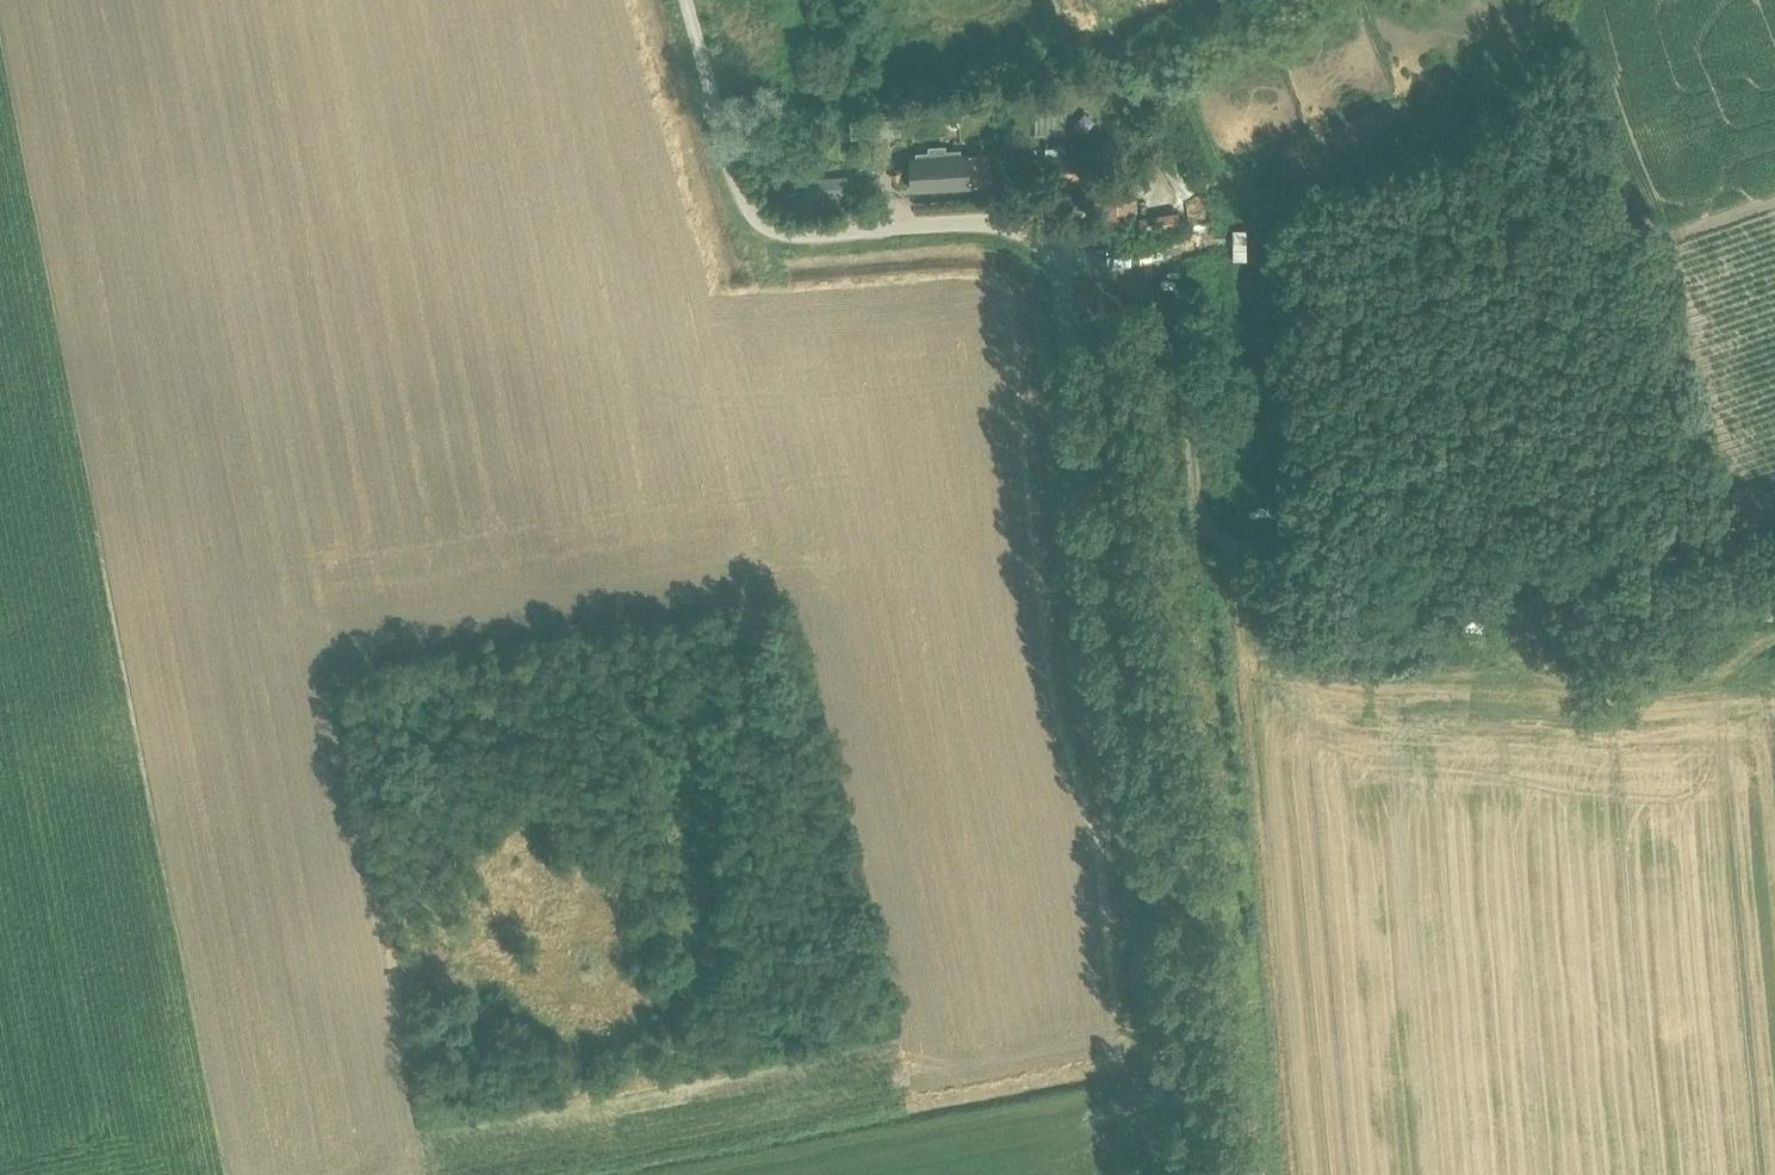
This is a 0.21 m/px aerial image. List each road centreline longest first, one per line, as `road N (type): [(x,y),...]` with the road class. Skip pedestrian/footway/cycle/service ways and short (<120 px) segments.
road 1 (track): [(1182,1174),(1149,873),(1101,668),(1086,568),(1056,253)]
road 2 (unclassified): [(1056,253),(1034,232),(1004,223),(816,233),(774,225),(737,176),(687,0)]

